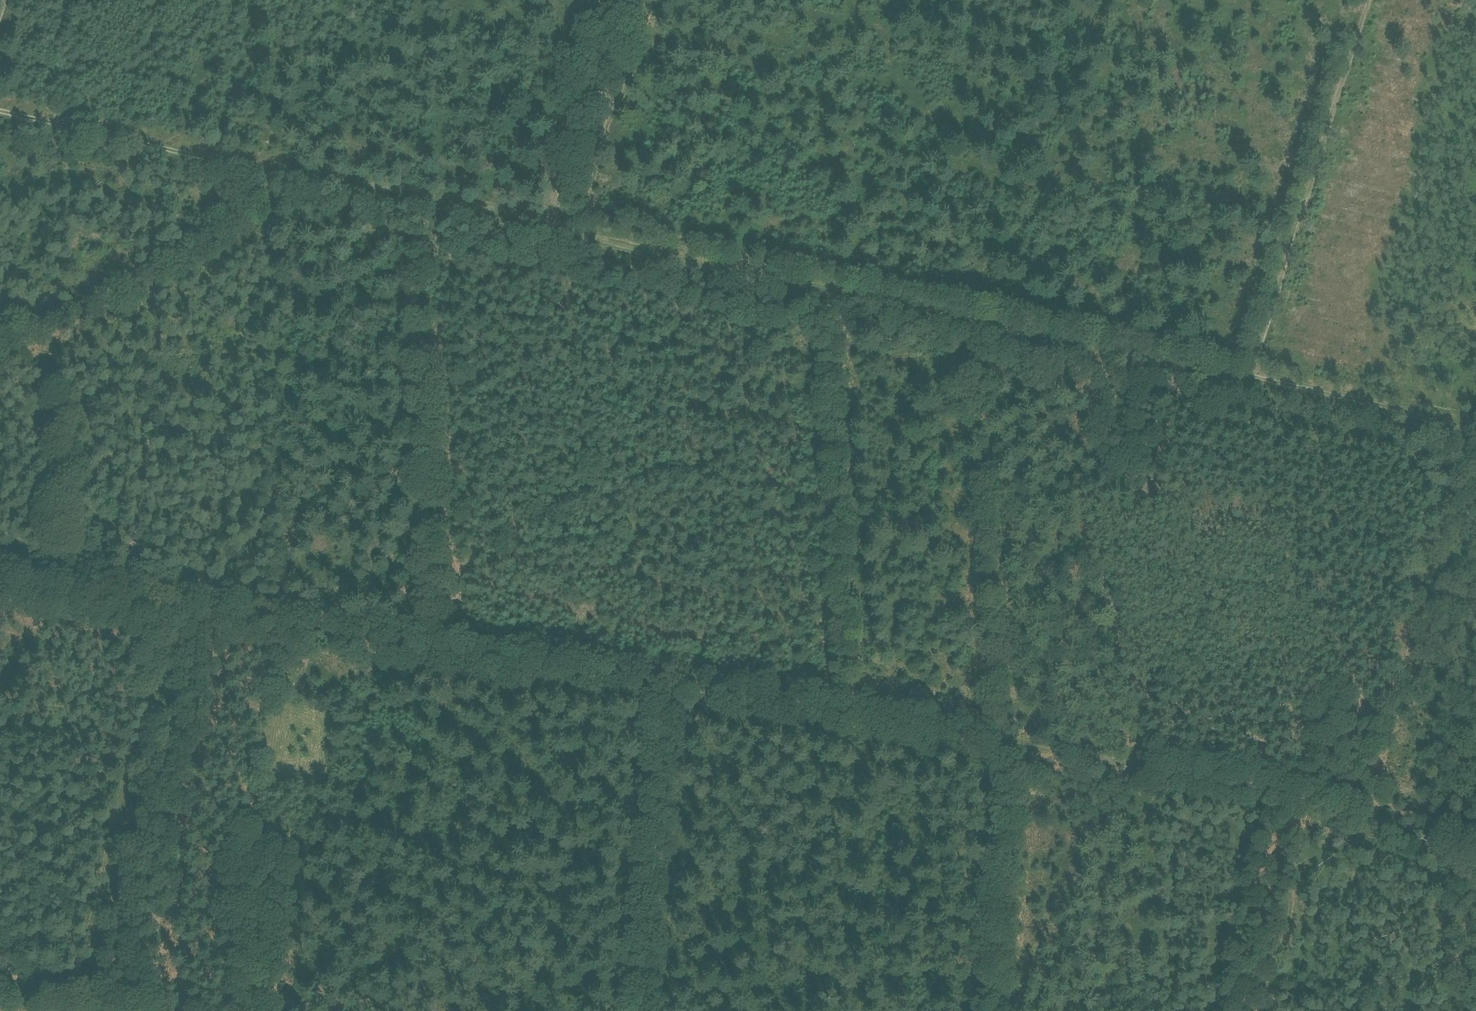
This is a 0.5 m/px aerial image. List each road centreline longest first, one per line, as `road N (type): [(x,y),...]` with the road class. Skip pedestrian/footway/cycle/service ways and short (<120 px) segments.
road 1 (track): [(1475,853),(1299,790),(0,591)]
road 2 (track): [(0,111),(1255,376)]
road 3 (track): [(1475,435),(1255,376),(1370,0)]
road 4 (track): [(982,1010),(1000,742)]

